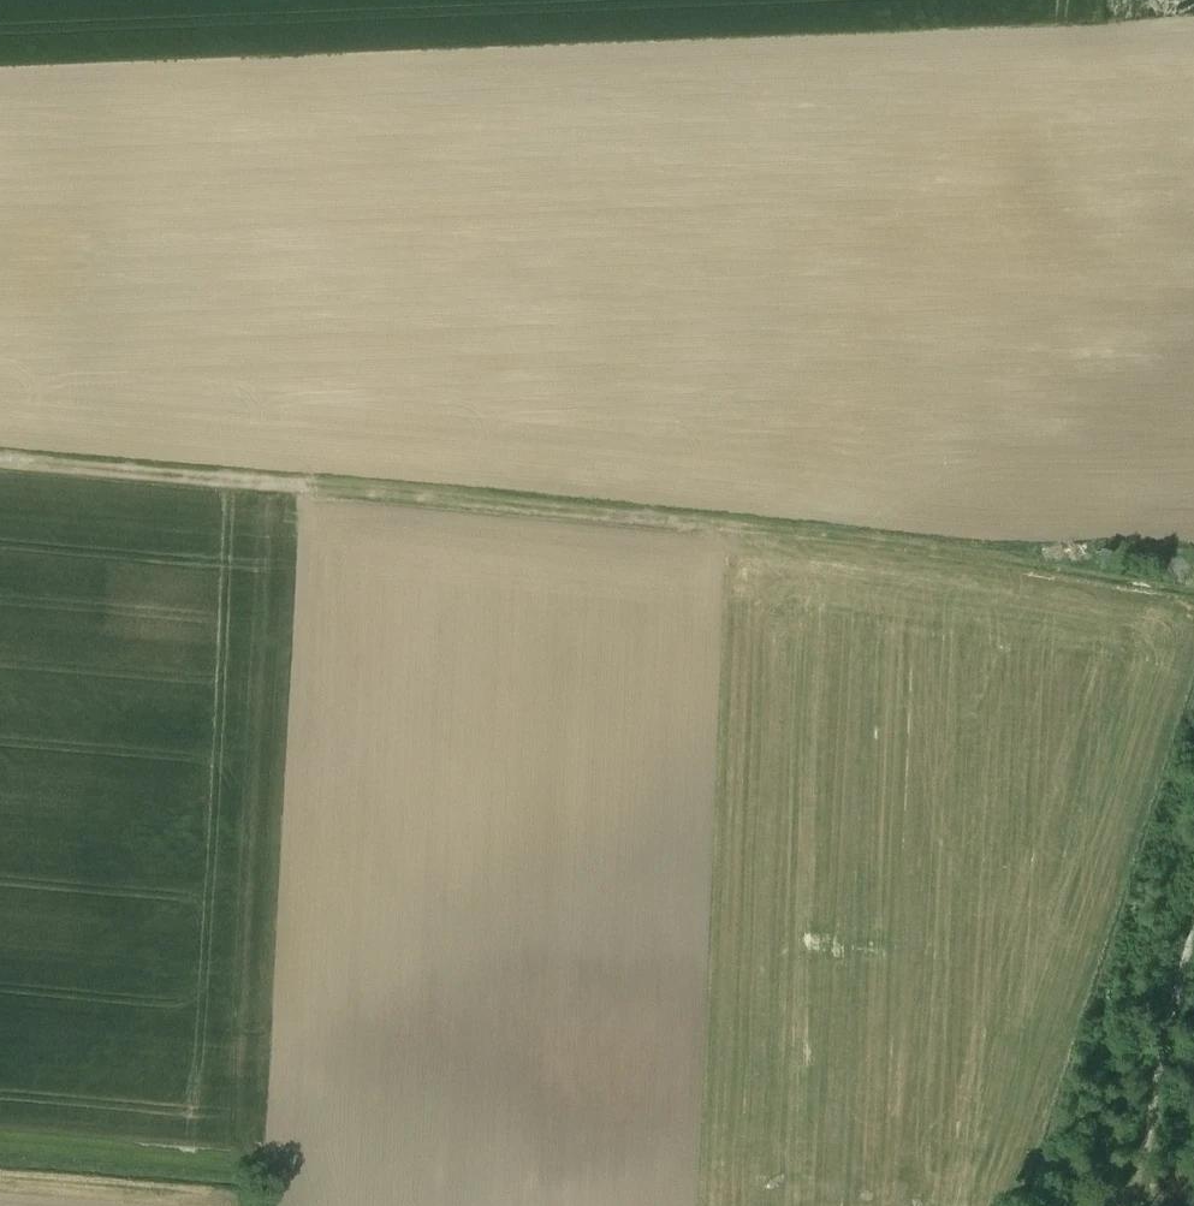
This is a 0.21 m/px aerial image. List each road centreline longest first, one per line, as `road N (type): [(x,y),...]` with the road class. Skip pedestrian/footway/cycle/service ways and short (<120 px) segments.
road 1 (track): [(0,462),(888,544),(1193,594)]

